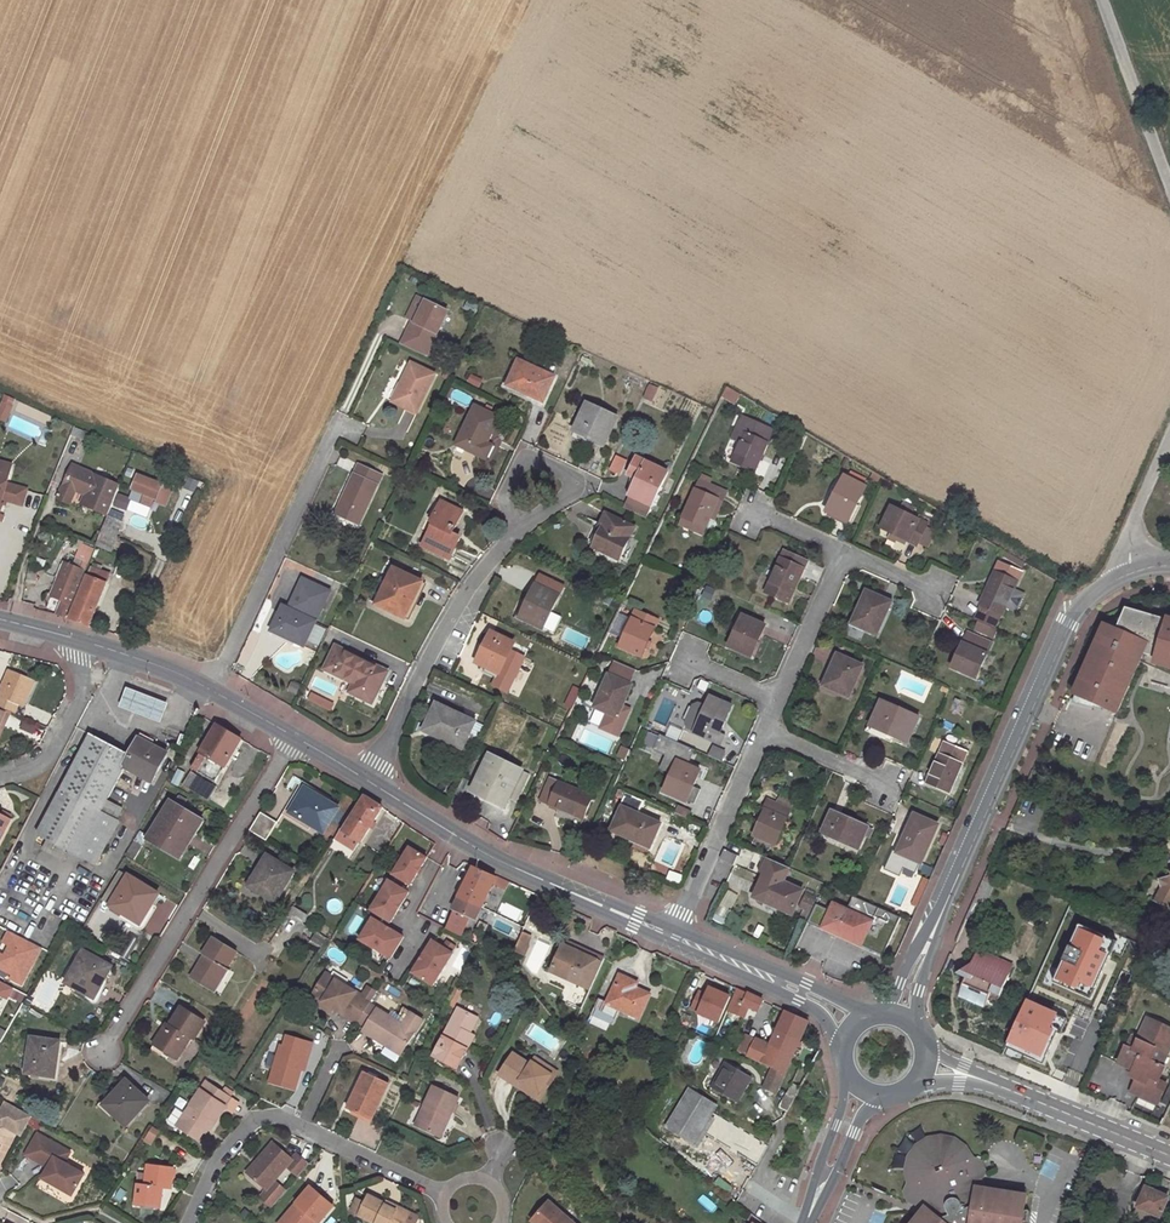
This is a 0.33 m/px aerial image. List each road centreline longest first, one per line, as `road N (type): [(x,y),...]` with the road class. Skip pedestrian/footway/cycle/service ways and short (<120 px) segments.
road 1 (residential): [(842,551),(672,936)]
road 2 (residential): [(1131,572),(1089,595),(1067,622),(951,891)]
road 3 (residential): [(101,1054),(290,739)]
road 4 (tertiary): [(672,936),(471,848),(364,783)]
road 5 (residential): [(188,1222),(214,1166),(250,1125),(266,1120),(444,1198)]
road 6 (residential): [(517,527),(446,620),(364,783)]
road 7 (tertiary): [(290,739),(210,690),(75,639)]
road 8 (unclassified): [(1100,0),(1169,194)]
road 9 (secondary): [(1169,1157),(1004,1088)]
road 10 (residential): [(75,639),(76,704),(51,755),(0,776)]
road 11 (tertiary): [(875,1015),(716,954)]
road 12 (tertiary): [(716,954),(798,1002),(845,1042)]
road 13 (unclassified): [(1169,432),(1129,530),(1131,572)]
road 14 (residential): [(517,527),(505,506),(507,480),(522,457),(567,477),(574,490)]
road 15 (residential): [(951,891),(883,1015)]
road 16 (residential): [(913,1027),(951,891)]

